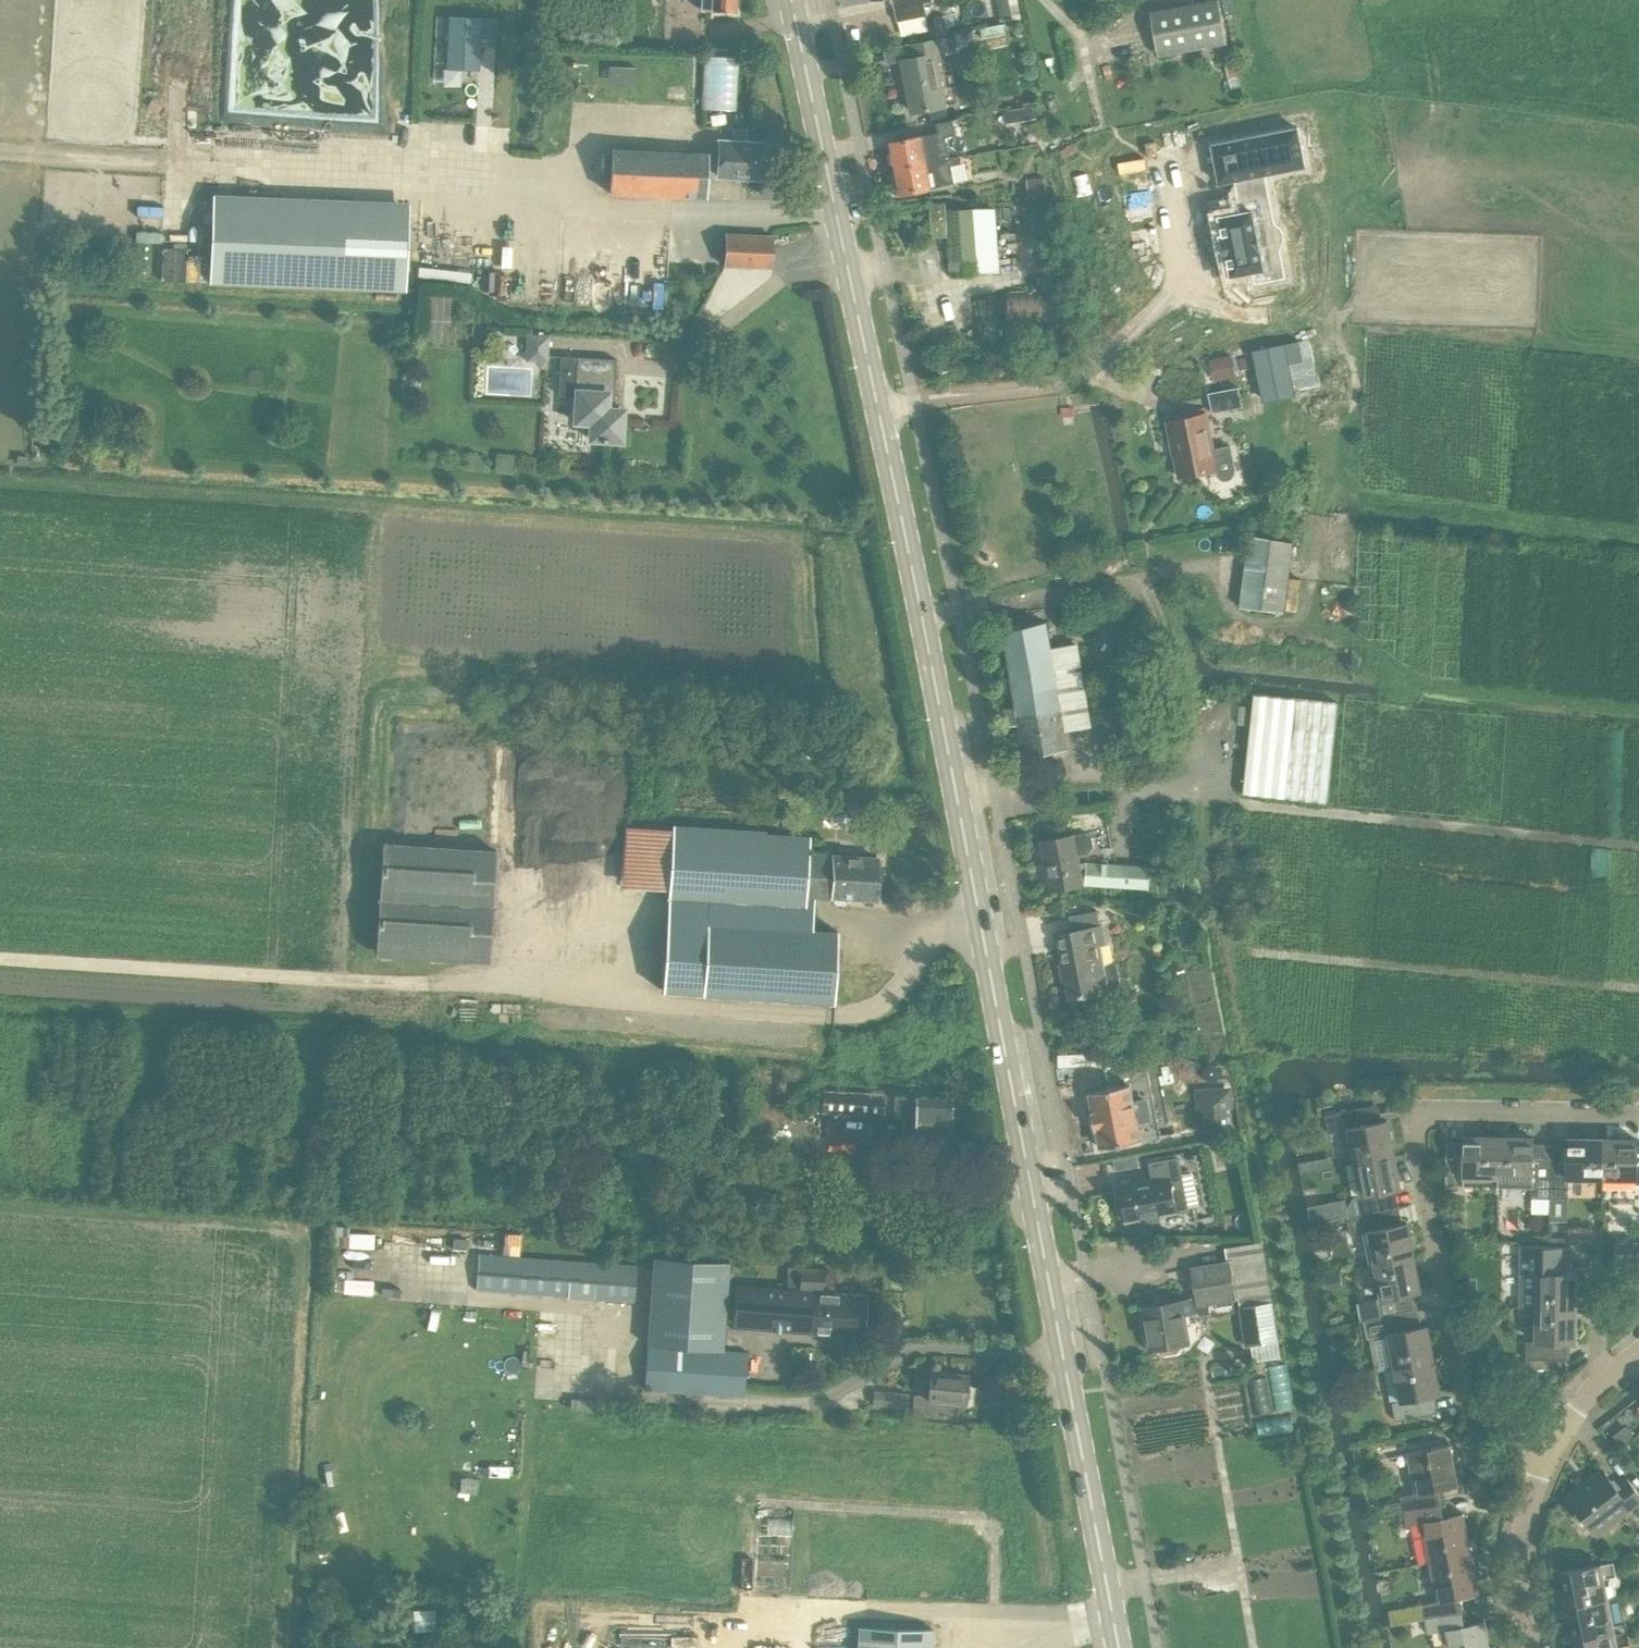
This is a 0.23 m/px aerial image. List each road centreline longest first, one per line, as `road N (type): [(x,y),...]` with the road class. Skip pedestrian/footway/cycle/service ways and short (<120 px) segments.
road 1 (secondary): [(1121,1647),(792,0)]
road 2 (residential): [(1547,1454),(1469,1410),(1417,1122),(1445,1110),(1638,1114)]
road 3 (track): [(427,983),(0,958)]
road 4 (track): [(991,1647),(995,1521),(758,1507)]
road 5 (track): [(1205,1370),(1252,1647)]
road 6 (residential): [(1547,1454),(1519,1569),(1532,1647)]
road 7 (track): [(167,163),(0,152)]
road 8 (track): [(1045,0),(1081,41),(1099,125)]
road 9 (residential): [(1638,1352),(1589,1393),(1547,1454)]

